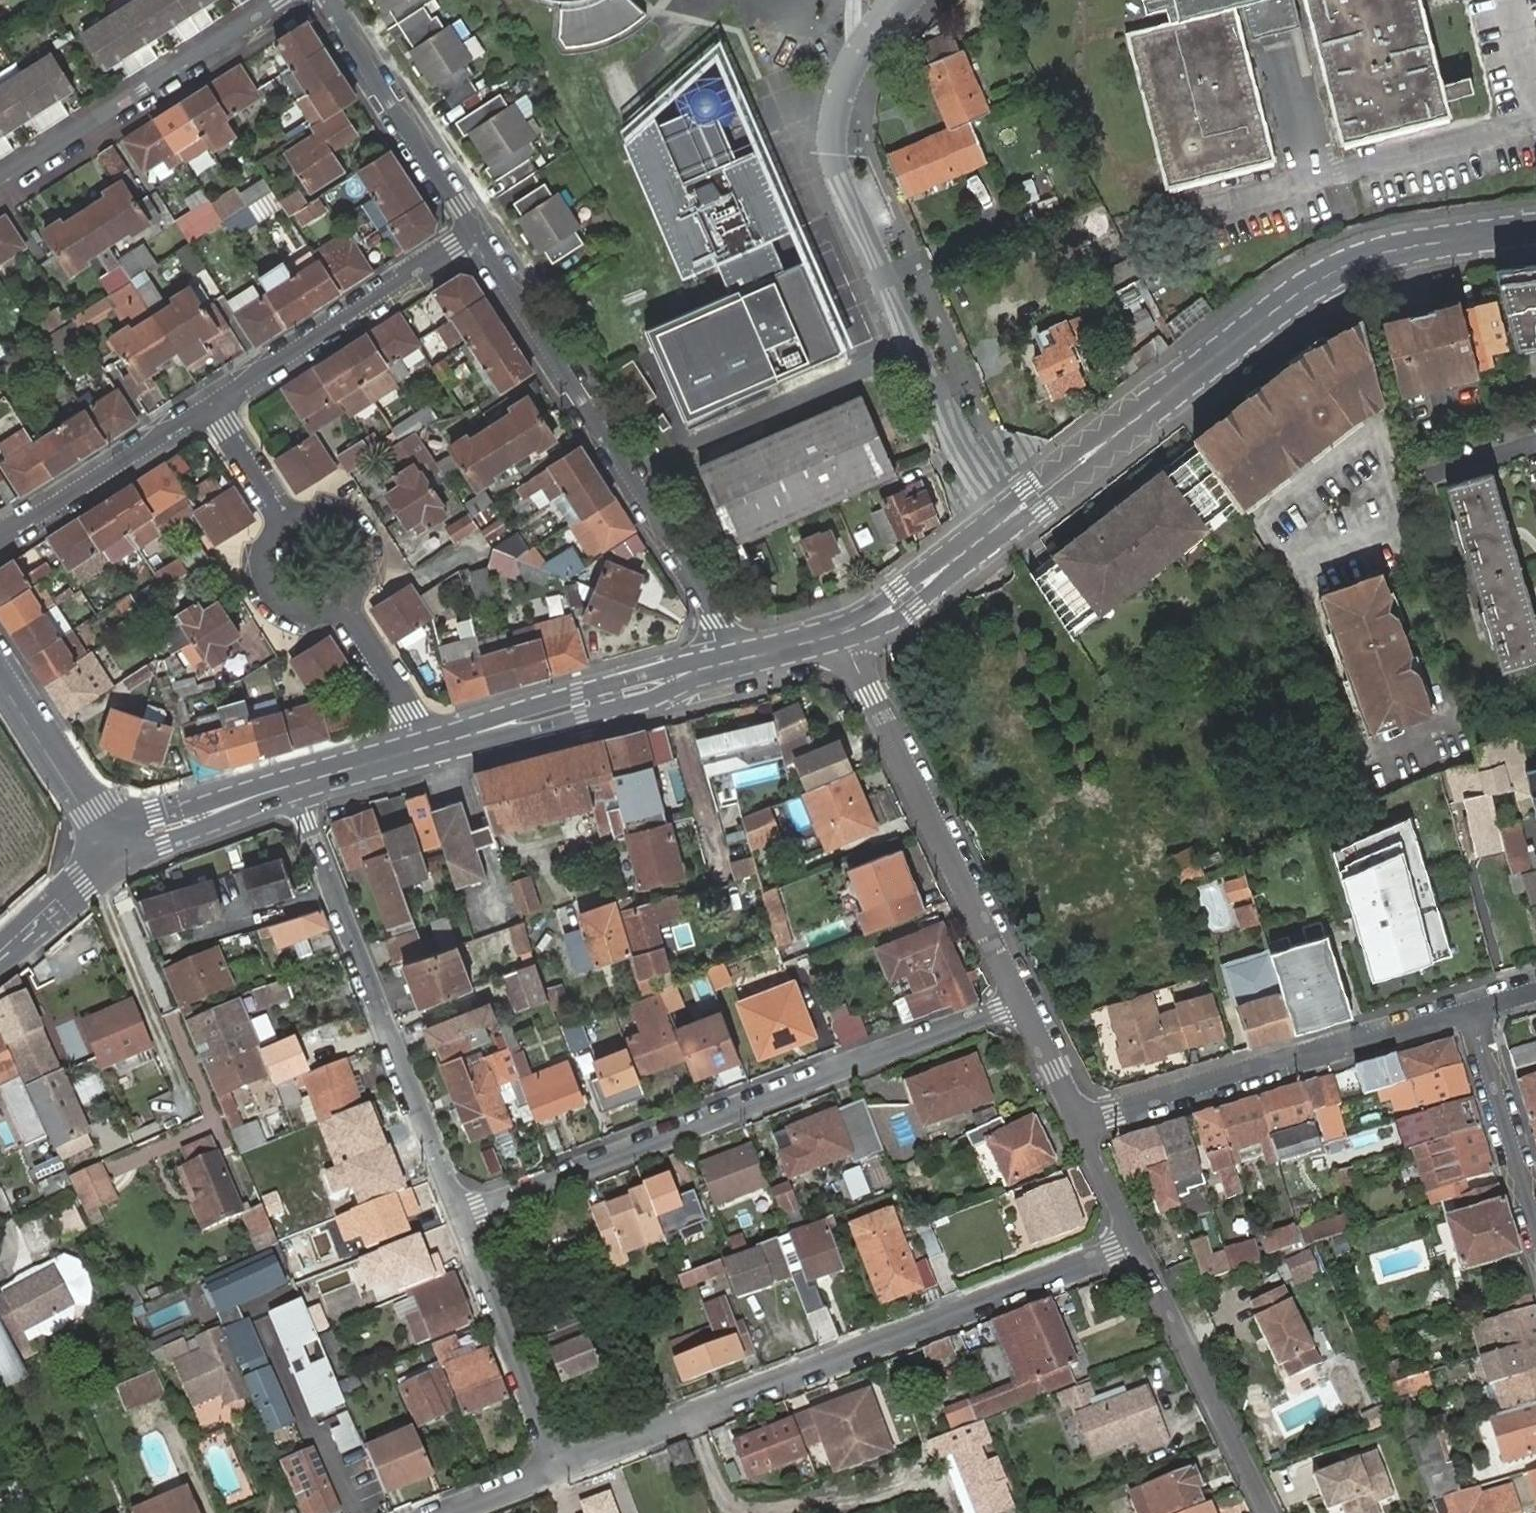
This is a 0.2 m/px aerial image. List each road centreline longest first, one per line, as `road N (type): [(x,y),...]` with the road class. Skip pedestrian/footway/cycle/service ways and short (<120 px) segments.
road 1 (tertiary): [(1535,228),(1404,246),(1336,269),(1239,335),(911,598),(843,637)]
road 2 (residential): [(555,1471),(1135,1245)]
road 3 (residential): [(1022,1002),(459,1218)]
road 4 (residential): [(735,666),(722,621),(480,233)]
road 5 (residential): [(295,787),(459,1218)]
road 6 (residential): [(1079,1121),(1470,1005)]
road 7 (residential): [(843,637),(1022,1002)]
road 8 (residential): [(285,0),(0,181)]
road 9 (tertiary): [(422,748),(735,666)]
road 10 (residential): [(480,233),(216,404)]
road 11 (residential): [(1135,1245),(1267,1512)]
road 12 (residential): [(480,233),(323,0)]
road 13 (residential): [(555,1471),(459,1218)]
road 14 (residential): [(216,404),(0,540)]
road 15 (residential): [(1535,1222),(1470,1005)]
road 16 (tertiary): [(0,677),(119,852)]
road 17 (tertiary): [(119,852),(162,830),(295,787)]
road 18 (residential): [(422,748),(409,712),(341,603)]
road 19 (tertiary): [(0,958),(119,852)]
road 20 (residential): [(341,603),(361,578),(357,533),(317,509),(286,518)]
road 21 (residential): [(286,518),(266,545),(277,594),(307,610),(341,603)]
road 22 (residential): [(1079,1121),(1135,1245)]
road 23 (residential): [(216,404),(286,518)]
road 24 (tertiary): [(295,787),(422,748)]
road 25 (residential): [(1022,1002),(1079,1121)]

